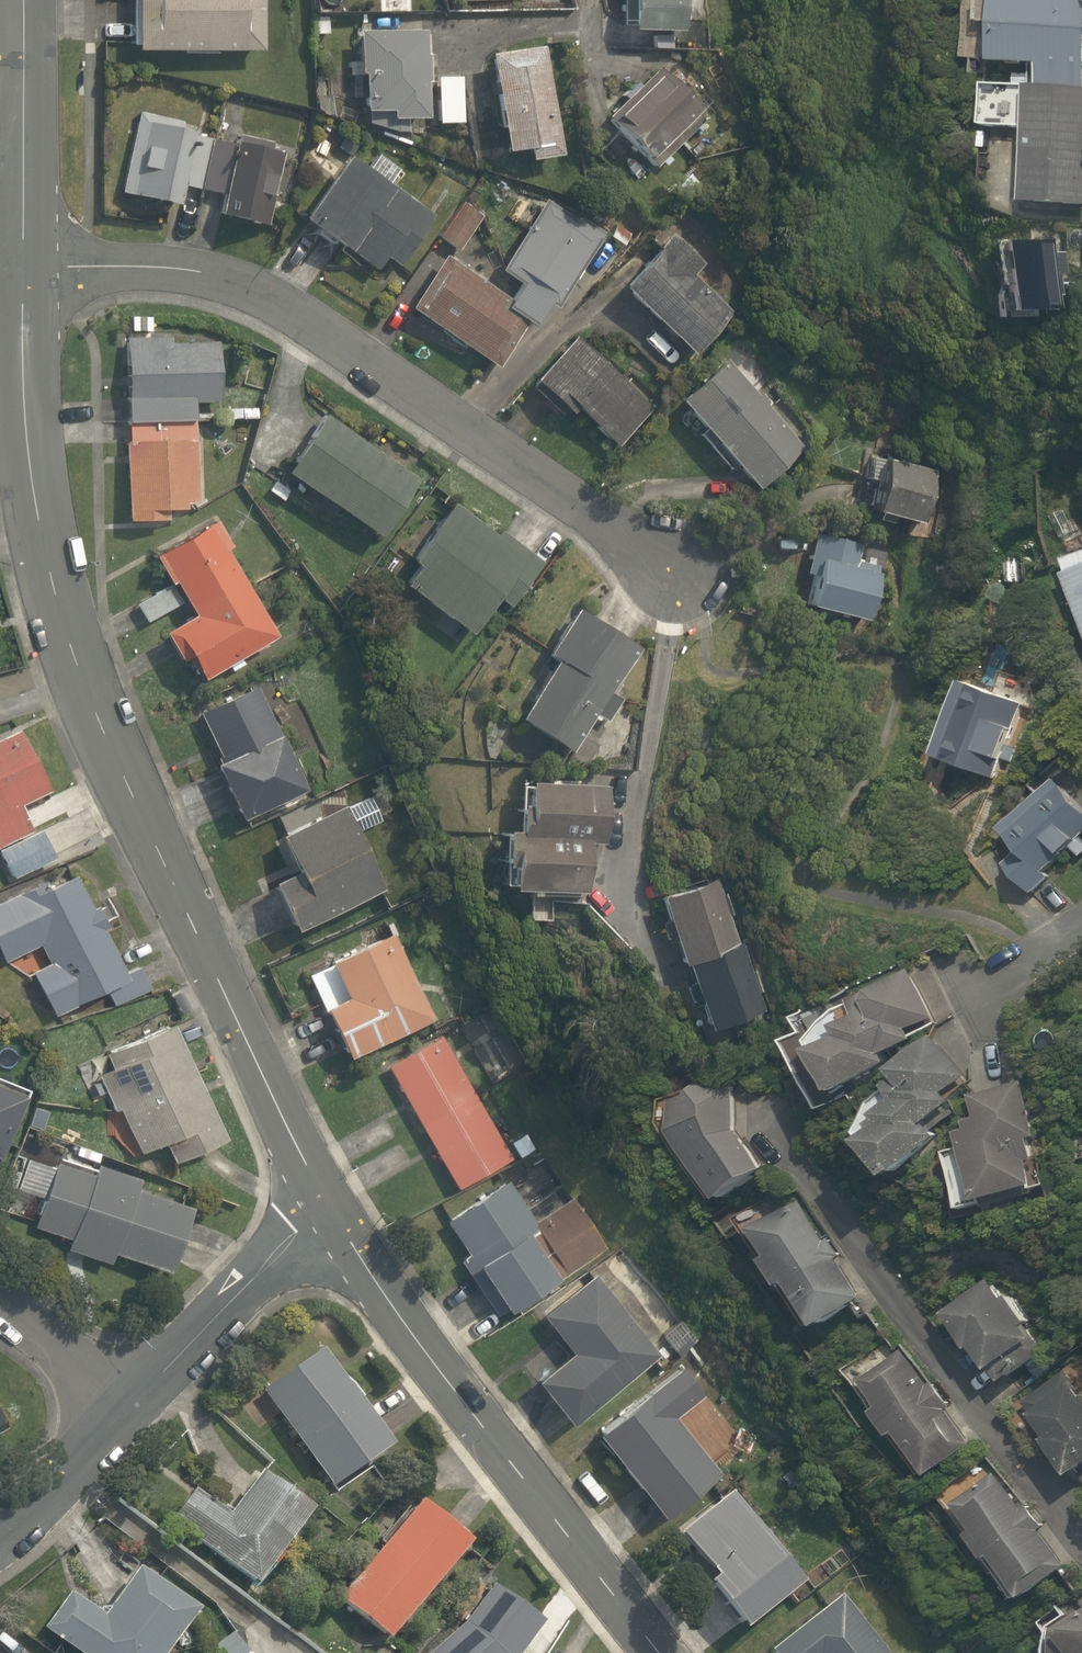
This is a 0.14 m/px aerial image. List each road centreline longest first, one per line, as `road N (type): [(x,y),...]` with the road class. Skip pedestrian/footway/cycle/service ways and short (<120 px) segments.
road 1 (tertiary): [(27,272),(33,466),(82,715),(326,1203)]
road 2 (residential): [(683,570),(363,357),(219,278),(115,265),(27,272)]
road 3 (tertiary): [(326,1203),(662,1652)]
road 4 (residential): [(134,1401),(326,1203)]
road 5 (tertiary): [(20,0),(27,272)]
road 6 (residential): [(0,1548),(22,1536),(134,1401)]
road 7 (residential): [(0,1302),(134,1401)]
road 8 (residential): [(466,33),(597,25),(591,0)]

